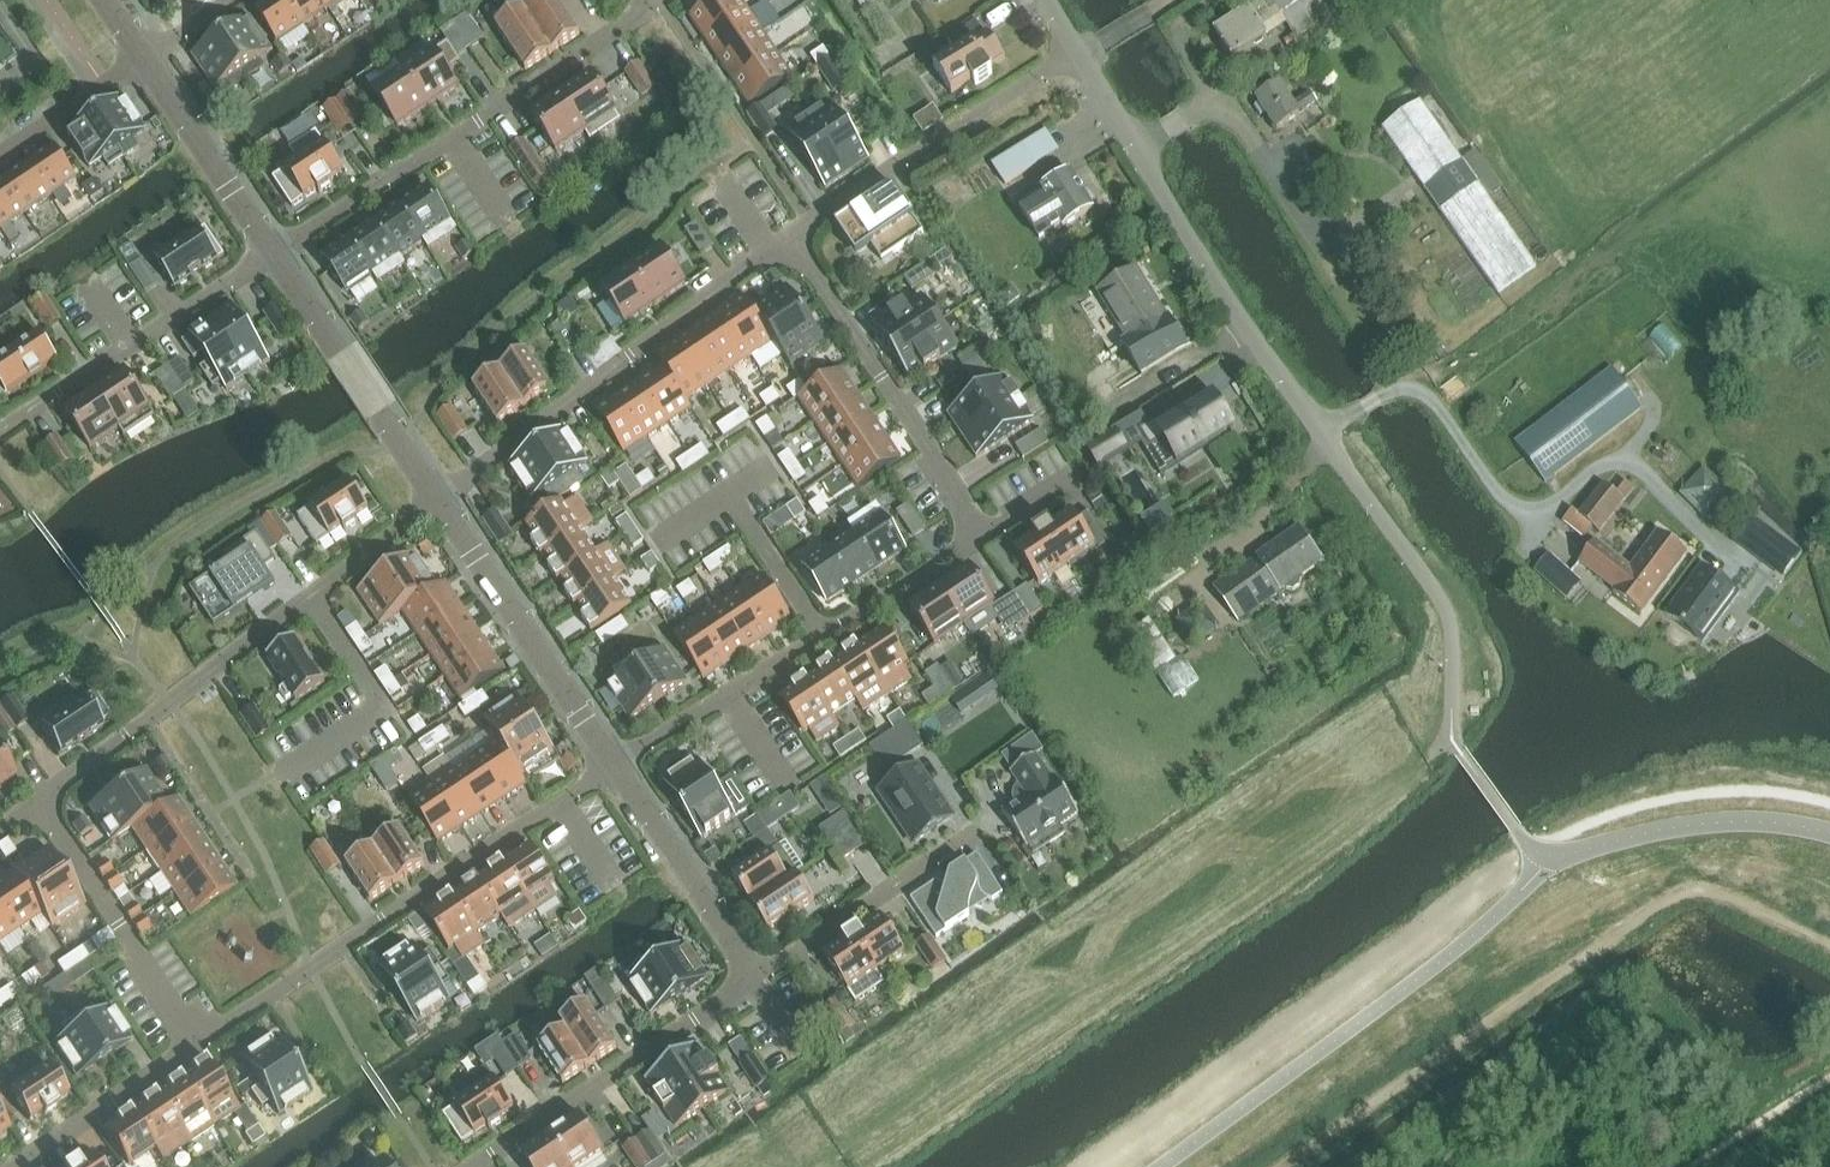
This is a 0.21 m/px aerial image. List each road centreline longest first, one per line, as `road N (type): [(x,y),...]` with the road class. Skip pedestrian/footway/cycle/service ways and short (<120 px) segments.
road 1 (residential): [(1453,728),(1449,621),(1441,599),(1257,344),(1048,0)]
road 2 (residential): [(615,769),(977,532),(790,244)]
road 3 (residential): [(438,501),(33,811)]
road 4 (residential): [(193,1043),(311,974),(615,769)]
road 5 (residential): [(275,255),(661,0)]
road 6 (residential): [(790,244),(438,501)]
road 7 (residential): [(752,981),(475,1166)]
road 8 (residential): [(0,433),(275,255)]
road 9 (residential): [(438,501),(615,769)]
road 10 (residential): [(275,255),(438,501)]
road 11 (residential): [(33,811),(193,1043)]
road 12 (residential): [(970,837),(752,981)]
road 13 (residential): [(615,769),(752,981)]
road 14 (residential): [(142,56),(275,255)]
road 15 (residential): [(14,1166),(193,1043)]
road 16 (residential): [(790,244),(935,142)]
road 17 (residential): [(142,56),(0,151)]

